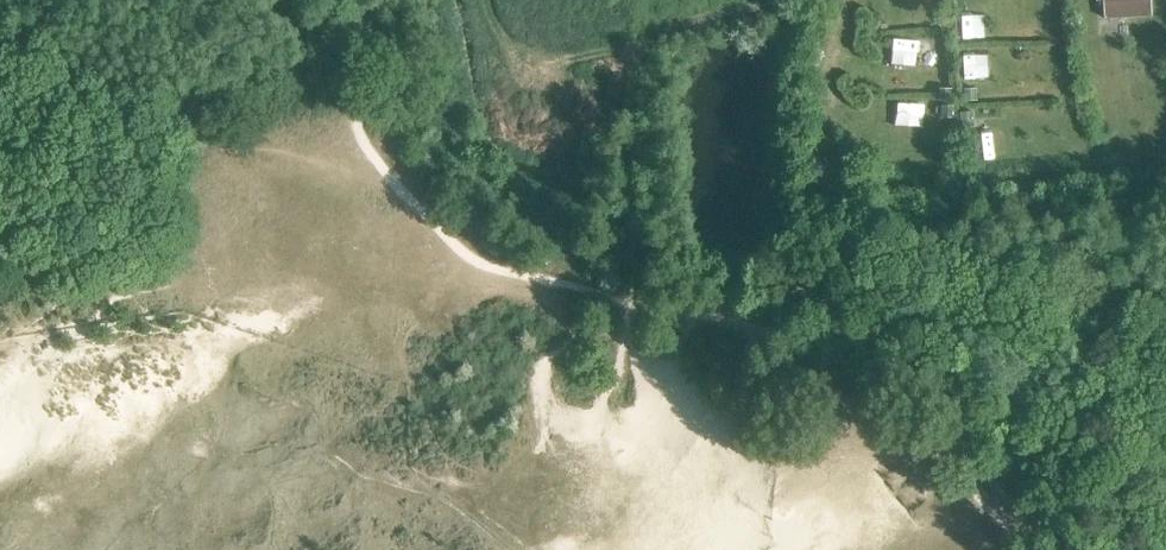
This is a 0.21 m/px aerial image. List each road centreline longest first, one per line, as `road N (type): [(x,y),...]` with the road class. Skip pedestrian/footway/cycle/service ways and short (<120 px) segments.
road 1 (track): [(772,0),(685,22),(633,53)]

